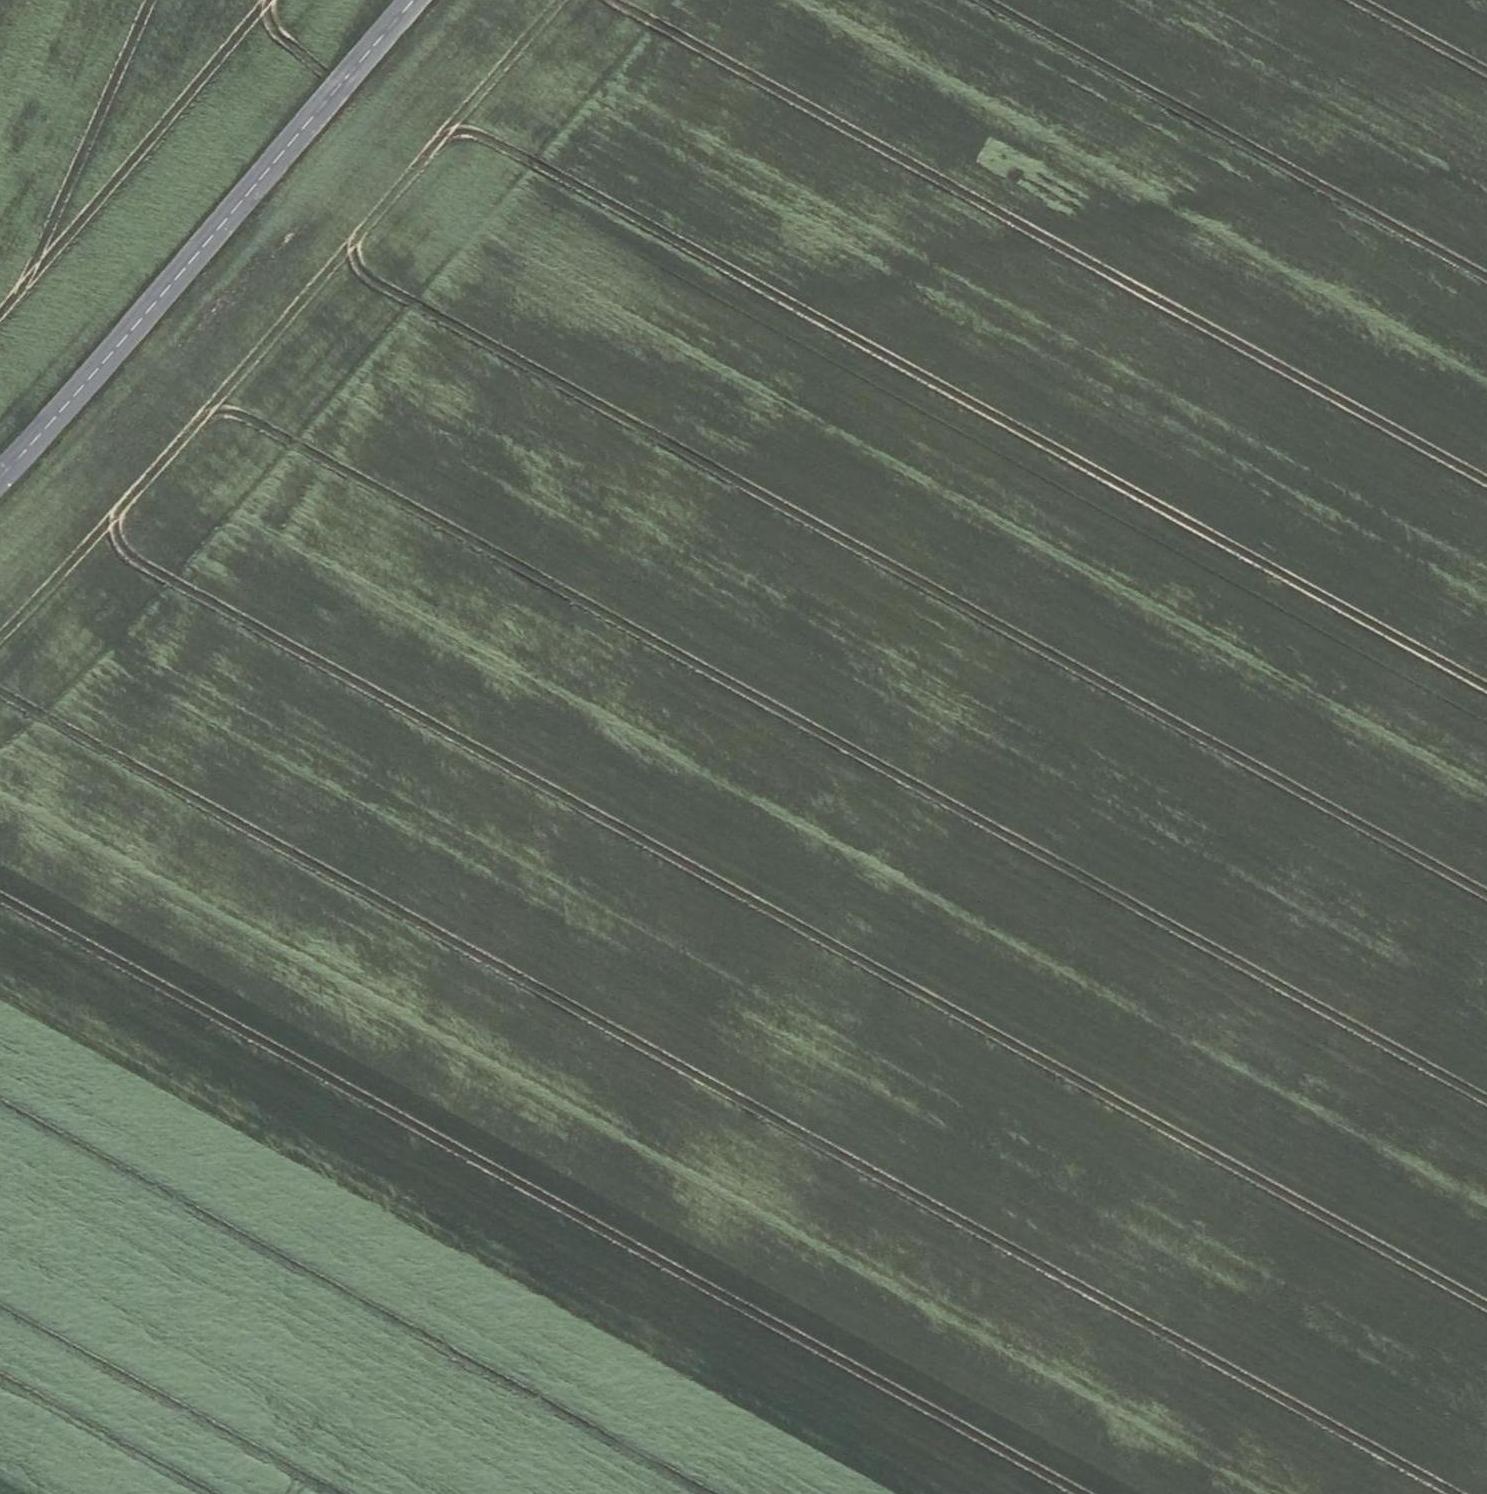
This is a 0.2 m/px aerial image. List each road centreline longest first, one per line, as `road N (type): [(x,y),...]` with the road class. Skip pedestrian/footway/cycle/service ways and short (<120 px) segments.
road 1 (tertiary): [(417,0),(330,108),(0,460)]

